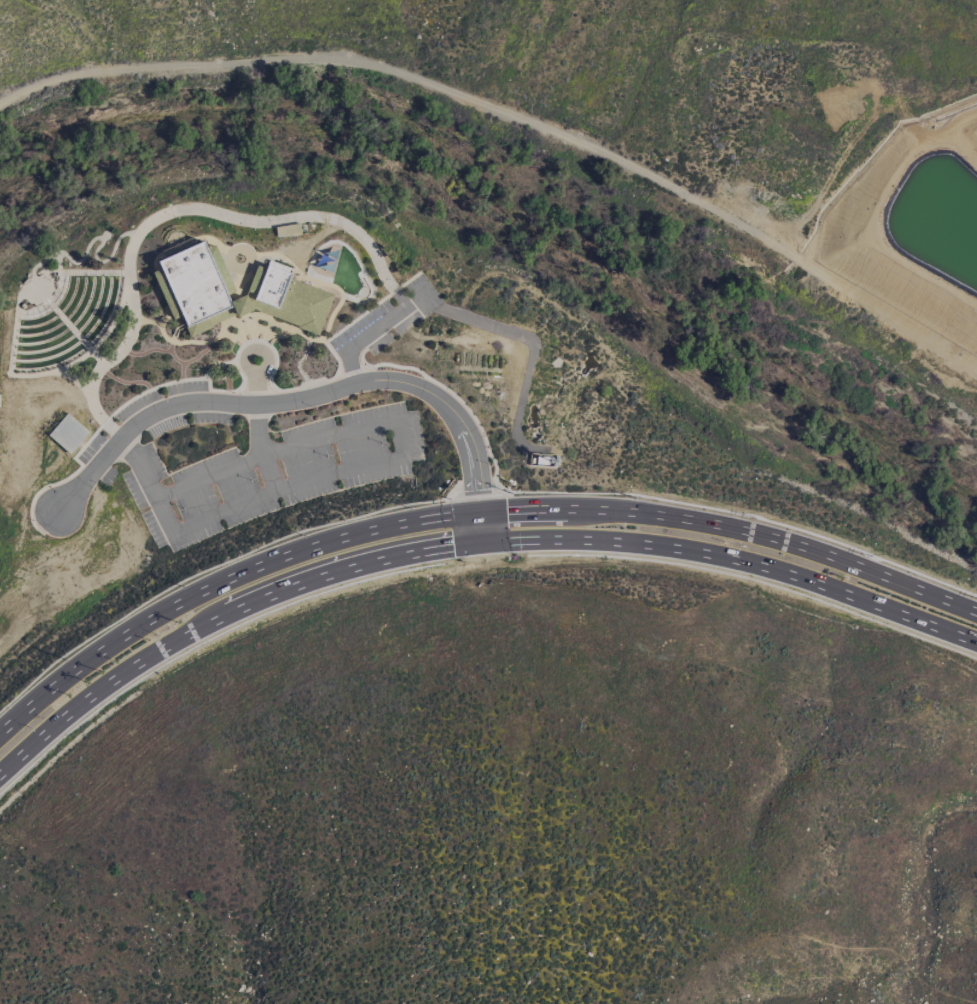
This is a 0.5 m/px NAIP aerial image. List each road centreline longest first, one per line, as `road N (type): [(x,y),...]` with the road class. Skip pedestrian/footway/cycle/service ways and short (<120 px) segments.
road 1 (primary): [(976,618),(781,544),(679,522),(542,513),(430,520),(304,552),(154,619),(92,659),(0,738)]
road 2 (primary): [(0,766),(85,694),(222,610),(329,570),(436,545),(561,536),(659,542),(787,568),(976,636)]
road 3 (track): [(0,108),(40,87),(125,69),(343,59),(595,150),(794,258)]
road 4 (track): [(794,258),(976,374)]

